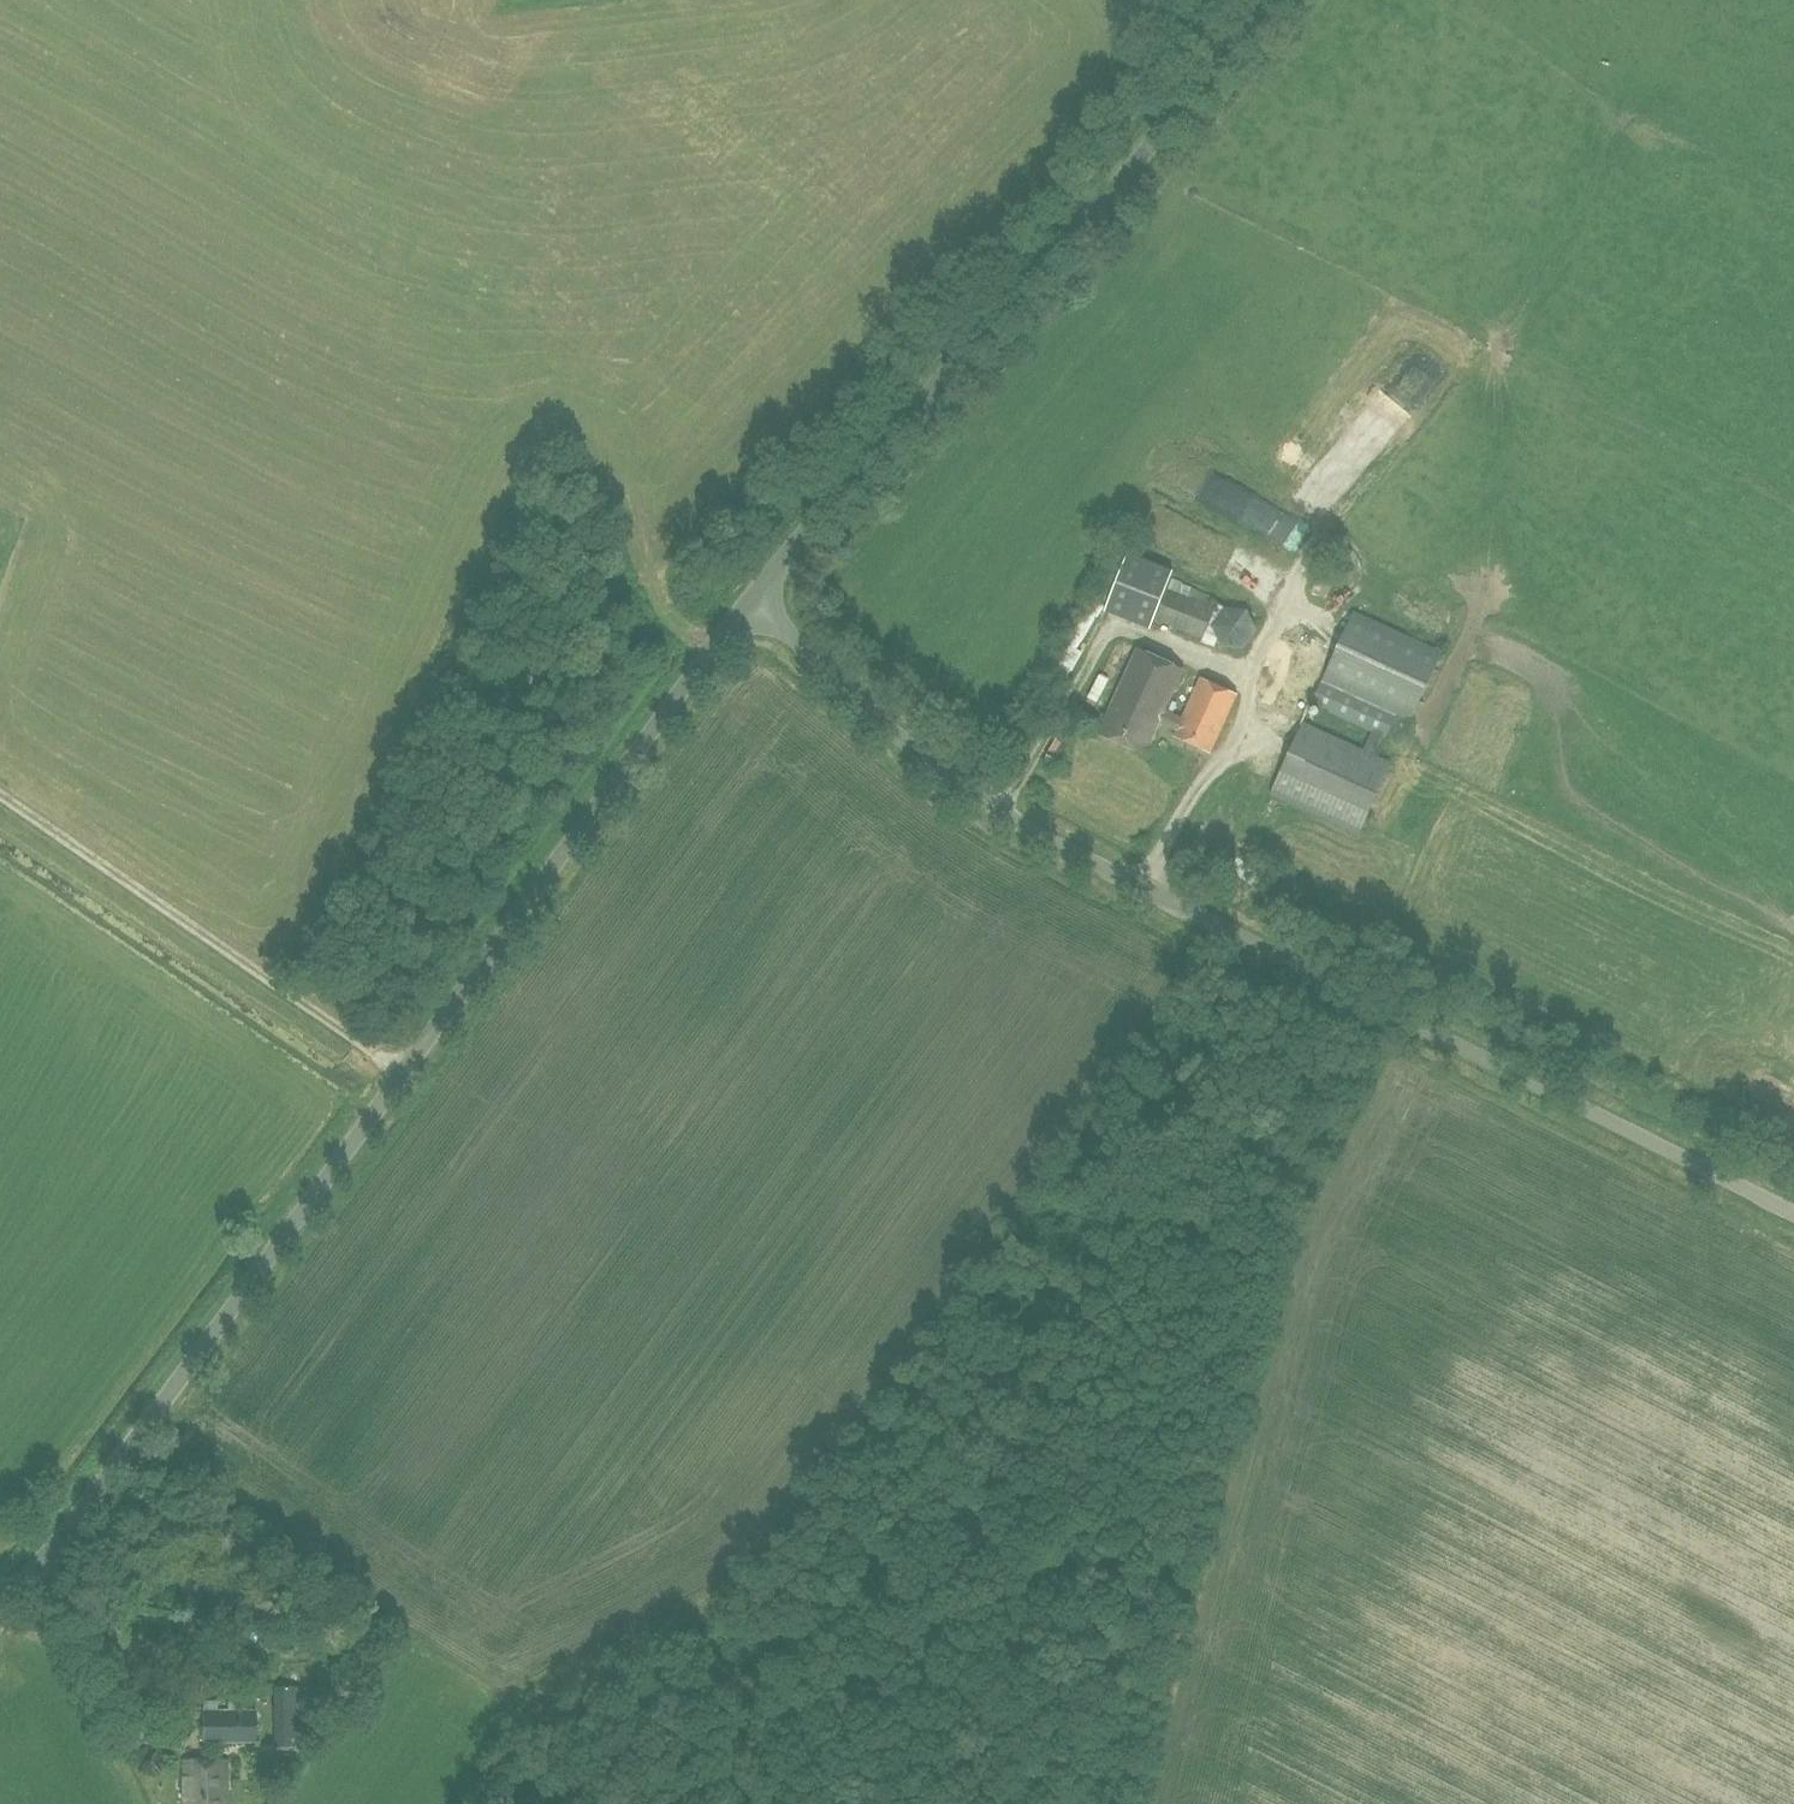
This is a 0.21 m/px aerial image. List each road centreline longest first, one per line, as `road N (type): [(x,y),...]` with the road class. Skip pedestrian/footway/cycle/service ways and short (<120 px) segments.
road 1 (unclassified): [(0,1597),(101,1477),(748,604)]
road 2 (unclassified): [(1793,1214),(999,812),(748,604)]
road 3 (track): [(1066,1803),(1121,1776),(1131,1719),(1104,1645),(951,1491),(964,1429),(1243,936)]
road 4 (unclassified): [(748,604),(864,459),(1279,0)]

